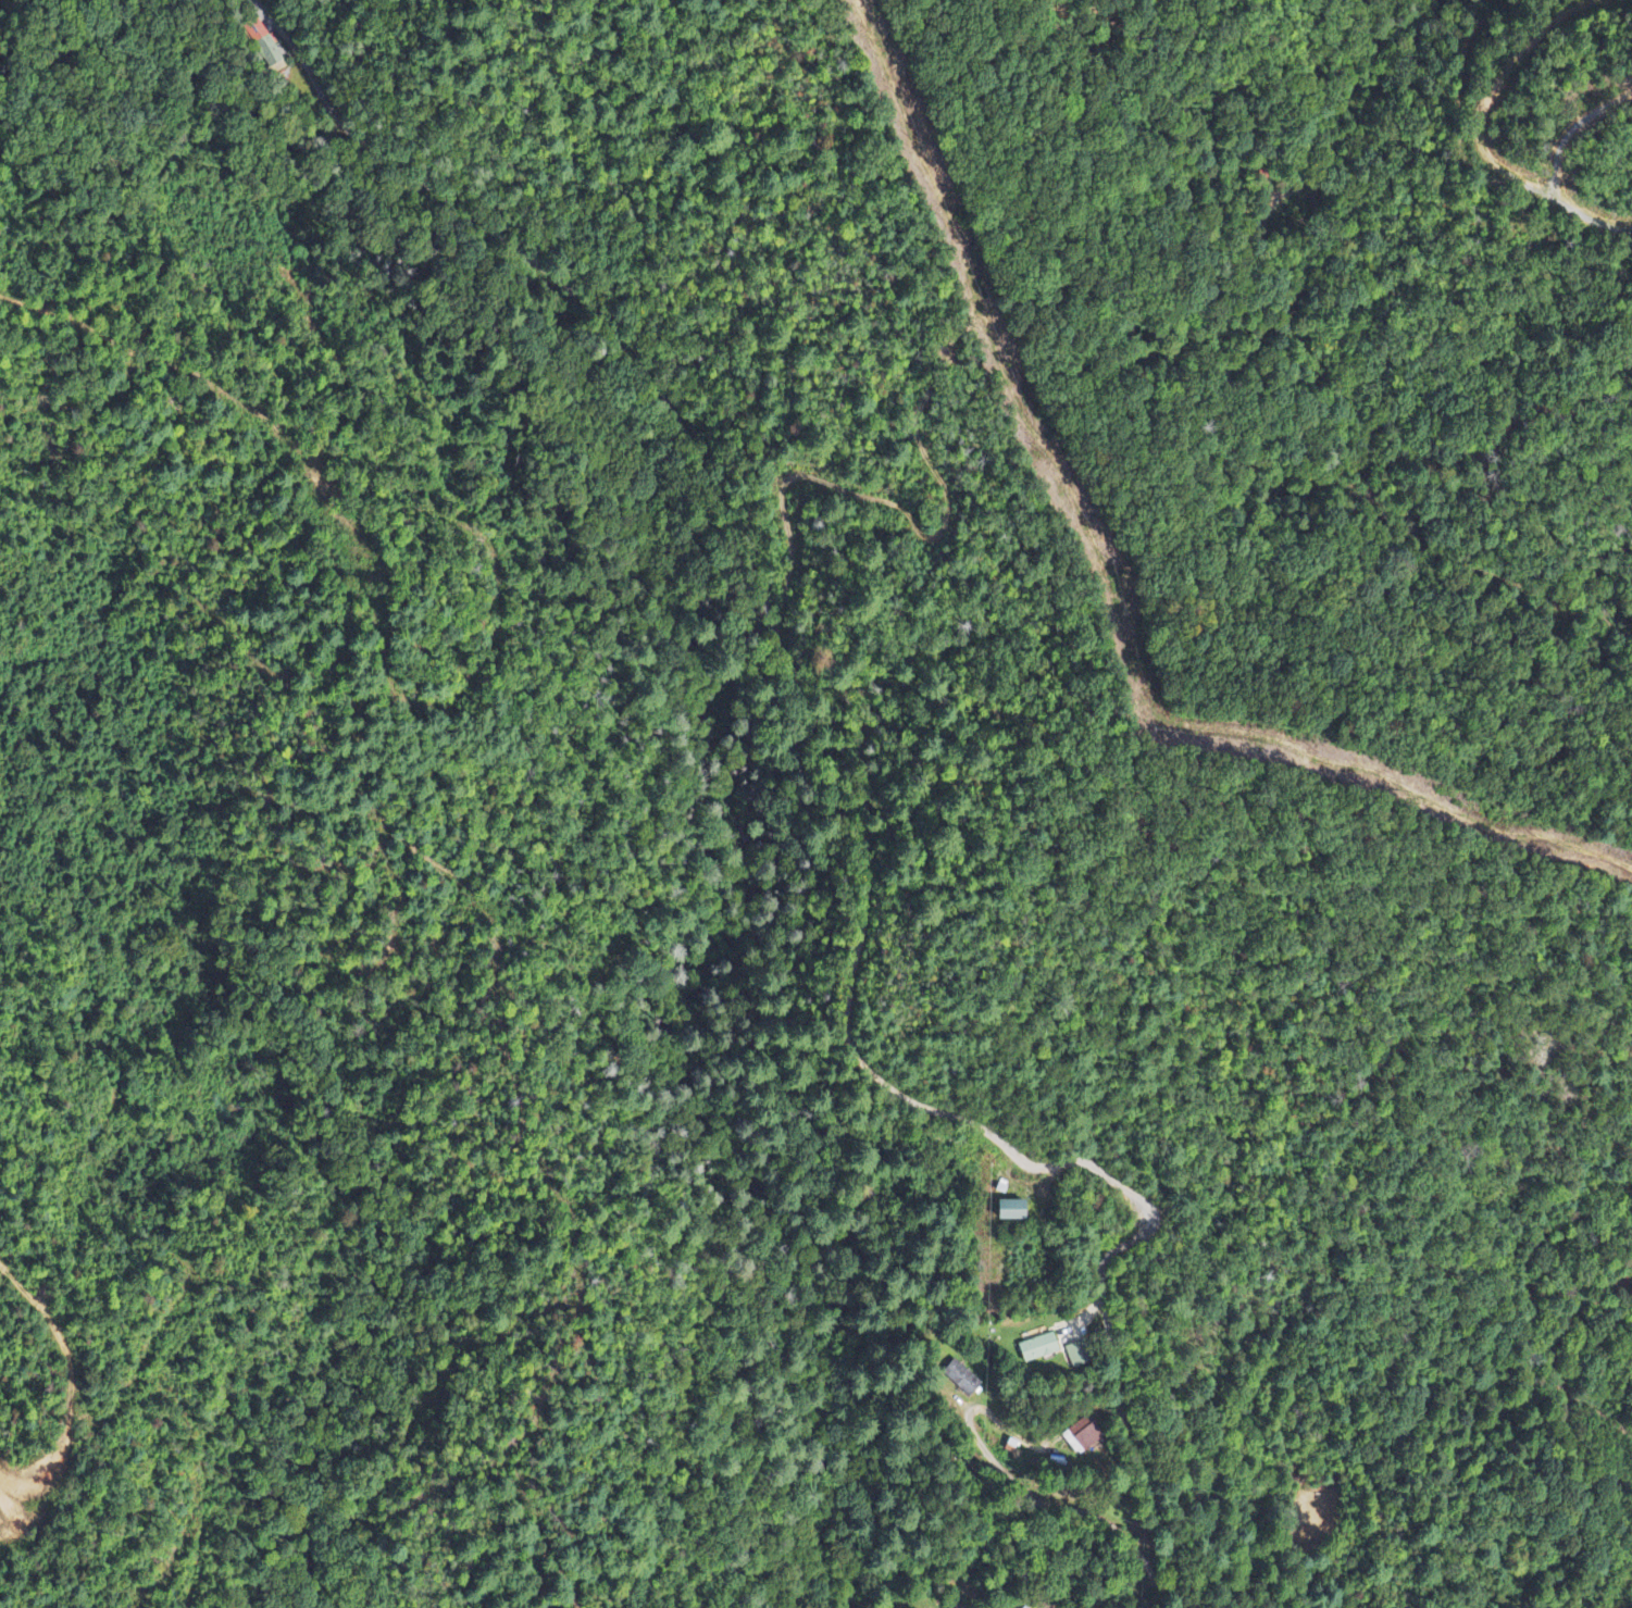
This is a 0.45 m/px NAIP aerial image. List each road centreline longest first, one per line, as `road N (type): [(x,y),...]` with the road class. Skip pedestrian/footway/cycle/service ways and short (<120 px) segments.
road 1 (residential): [(1213,1607),(1232,1498),(1163,1373),(1142,1288),(1163,1243),(1153,1186),(967,1112),(921,1072),(898,800),(847,652),(677,352),(361,86),(319,0)]

